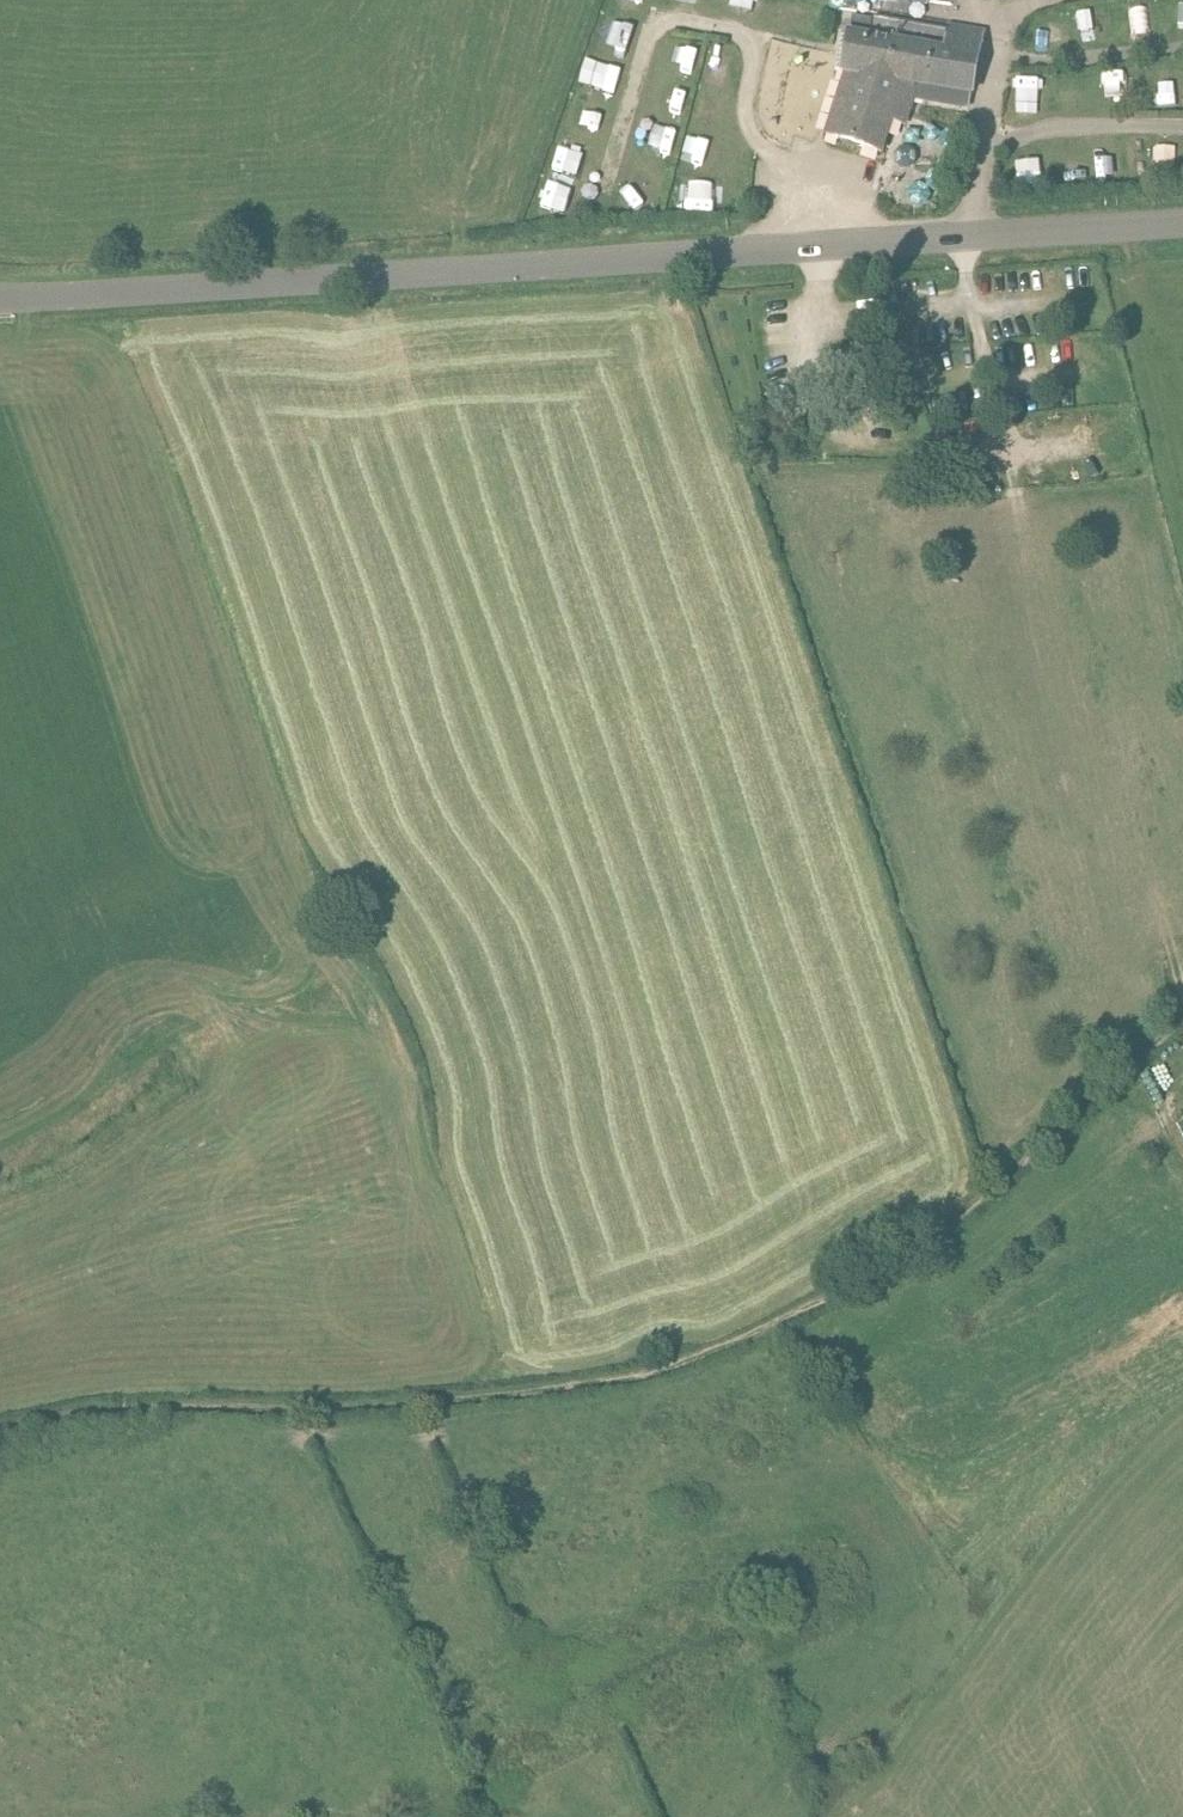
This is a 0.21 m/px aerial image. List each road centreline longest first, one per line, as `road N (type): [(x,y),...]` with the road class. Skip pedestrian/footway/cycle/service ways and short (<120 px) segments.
road 1 (tertiary): [(1182,221),(0,297)]

